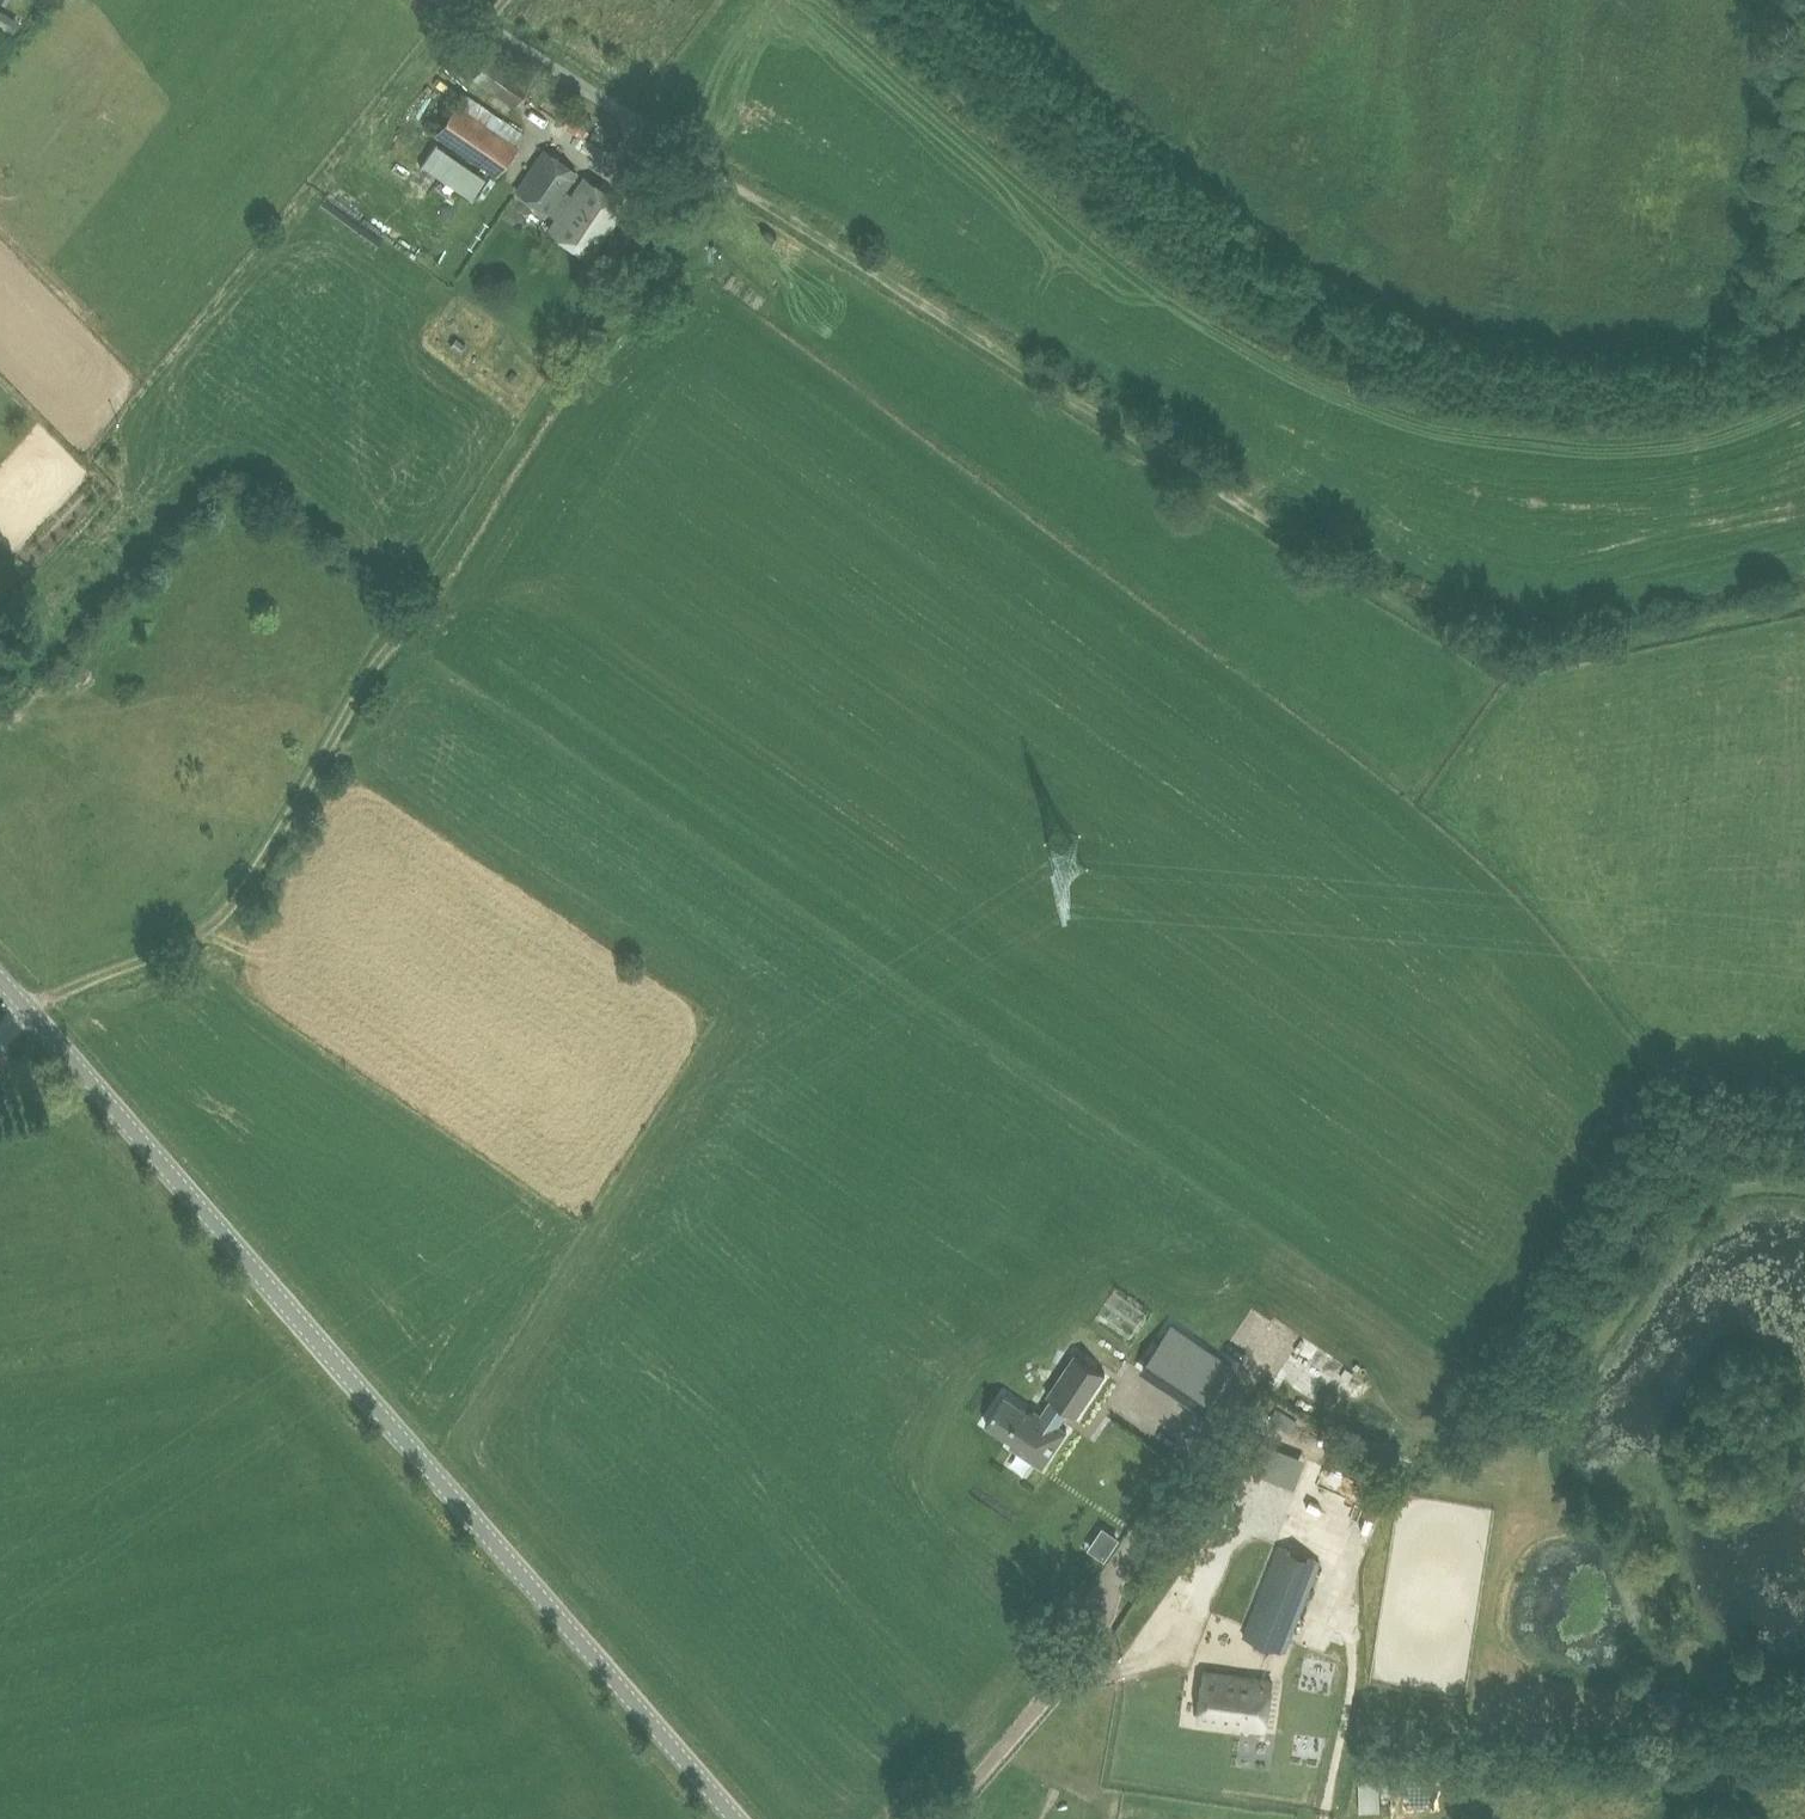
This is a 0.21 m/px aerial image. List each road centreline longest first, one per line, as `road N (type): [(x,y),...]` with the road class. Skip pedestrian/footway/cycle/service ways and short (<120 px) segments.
road 1 (track): [(1804,599),(1526,658),(1494,656),(698,161),(239,893),(170,947),(26,1005)]
road 2 (tertiary): [(735,1818),(0,978)]
road 3 (unclassified): [(698,161),(436,0)]

